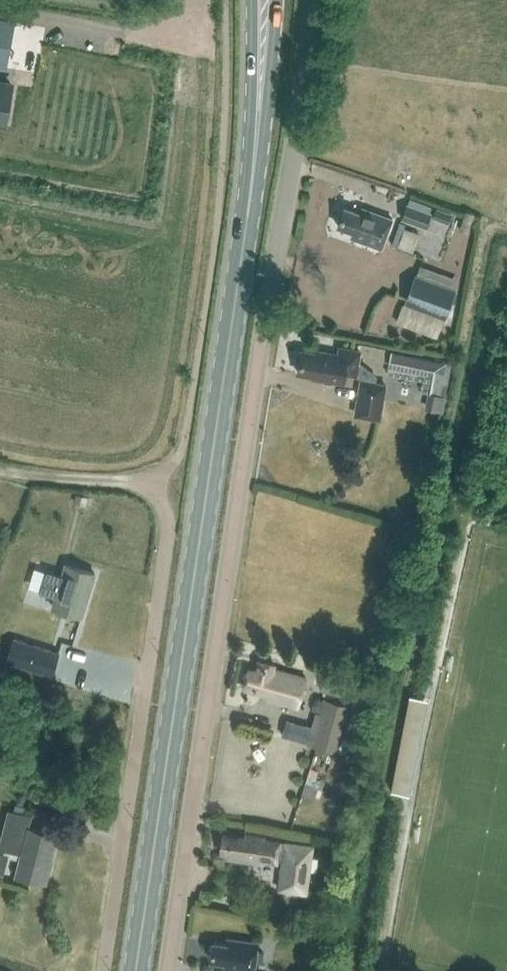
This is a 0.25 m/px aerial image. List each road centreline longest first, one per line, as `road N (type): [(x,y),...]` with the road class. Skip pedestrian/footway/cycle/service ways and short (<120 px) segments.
road 1 (unclassified): [(173,970),(303,131),(313,0)]
road 2 (primary): [(137,970),(251,195)]
road 3 (unclassified): [(96,970),(168,525),(156,487)]
road 4 (primary): [(251,195),(279,0)]
road 5 (primary): [(252,0),(251,195)]
road 6 (track): [(156,487),(0,471)]

